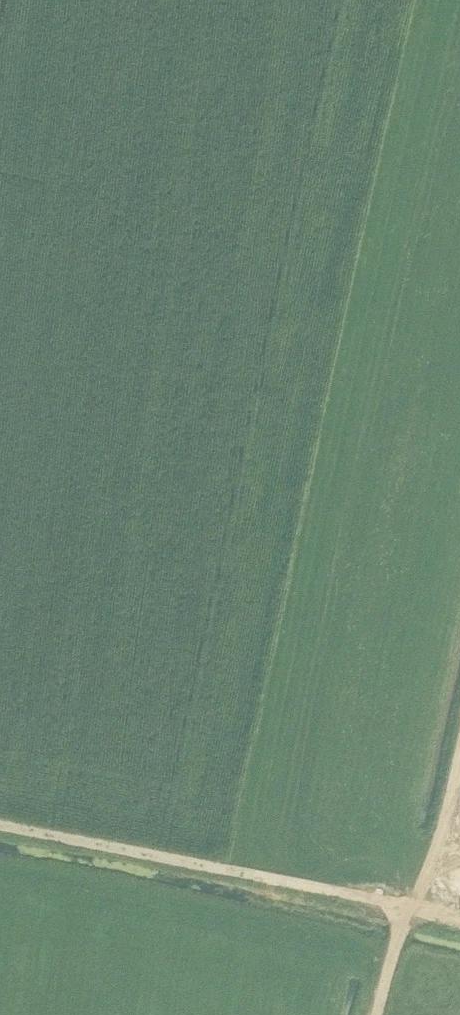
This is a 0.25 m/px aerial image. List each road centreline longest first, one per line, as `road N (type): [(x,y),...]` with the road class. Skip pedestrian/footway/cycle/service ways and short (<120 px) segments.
road 1 (track): [(377,1014),(401,917),(426,882),(459,740)]

